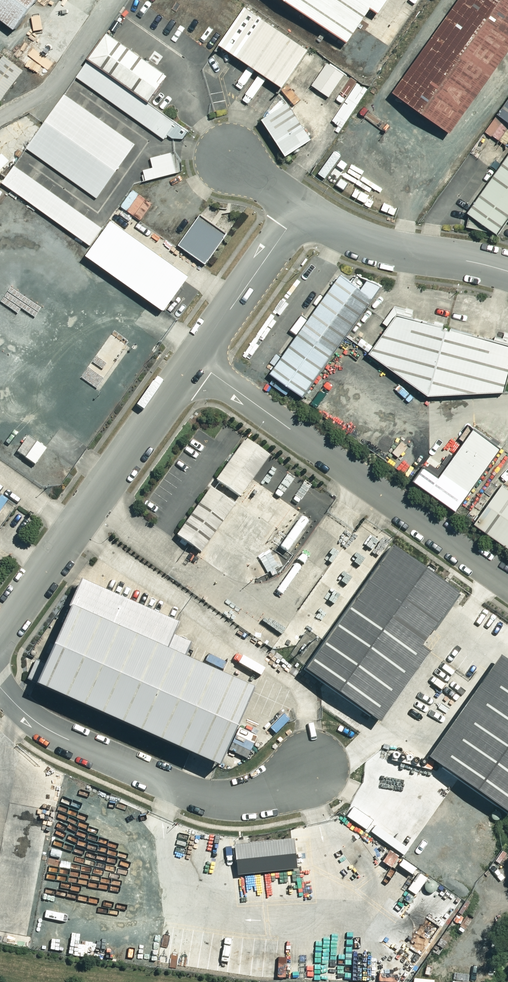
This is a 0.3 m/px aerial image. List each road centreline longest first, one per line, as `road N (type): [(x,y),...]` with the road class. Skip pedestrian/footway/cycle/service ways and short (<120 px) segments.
road 1 (unclassified): [(507,583),(193,360)]
road 2 (unclassified): [(0,686),(73,746),(202,796),(261,796),(313,763)]
road 3 (unclassified): [(193,360),(0,633)]
road 4 (unclassified): [(301,208),(368,243),(507,272)]
road 5 (unclassified): [(301,208),(193,360)]

